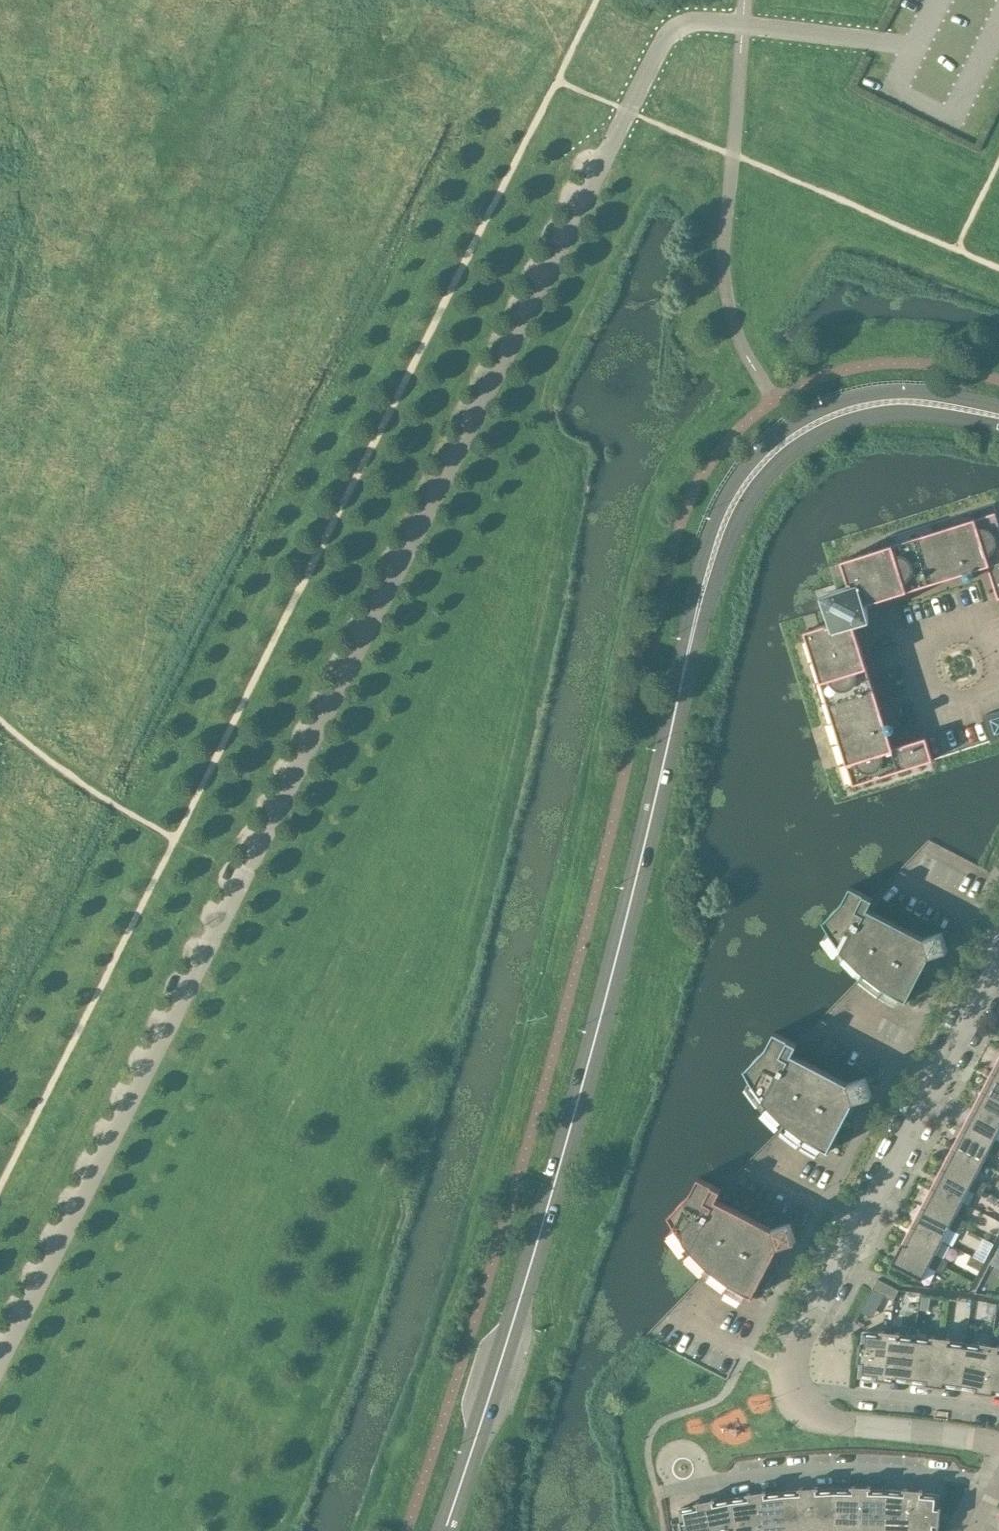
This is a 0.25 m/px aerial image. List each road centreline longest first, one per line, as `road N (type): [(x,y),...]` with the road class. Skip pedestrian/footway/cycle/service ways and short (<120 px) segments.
road 1 (unclassified): [(0,1360),(658,46),(677,26),(700,20),(910,46)]
road 2 (secondary): [(697,617),(595,1042),(444,1530)]
road 3 (residential): [(998,1444),(828,1423),(802,1412),(787,1373),(853,1223),(998,952)]
road 4 (secondary): [(998,406),(910,391),(874,393),(814,411),(783,430),(731,489),(714,523),(694,591),(697,617)]
road 5 (secondary): [(697,617),(755,486),(803,440),(884,412),(998,425)]
road 6 (residential): [(998,1475),(877,1468),(714,1478)]
road 7 (residential): [(994,686),(986,645),(959,633),(933,642),(920,666),(935,701),(962,708),(985,697)]

